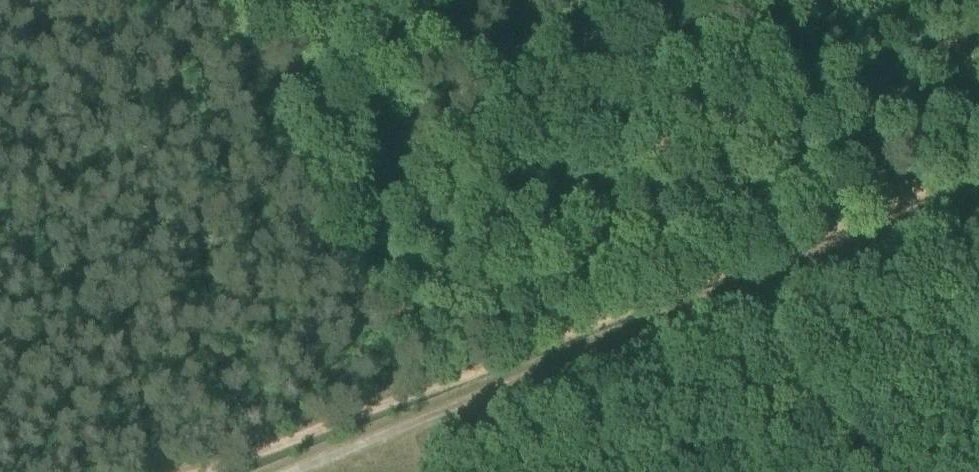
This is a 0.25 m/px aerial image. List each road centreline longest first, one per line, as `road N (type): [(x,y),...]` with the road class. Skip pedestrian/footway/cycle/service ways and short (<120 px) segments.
road 1 (track): [(978,165),(216,471)]
road 2 (track): [(277,471),(978,192)]

